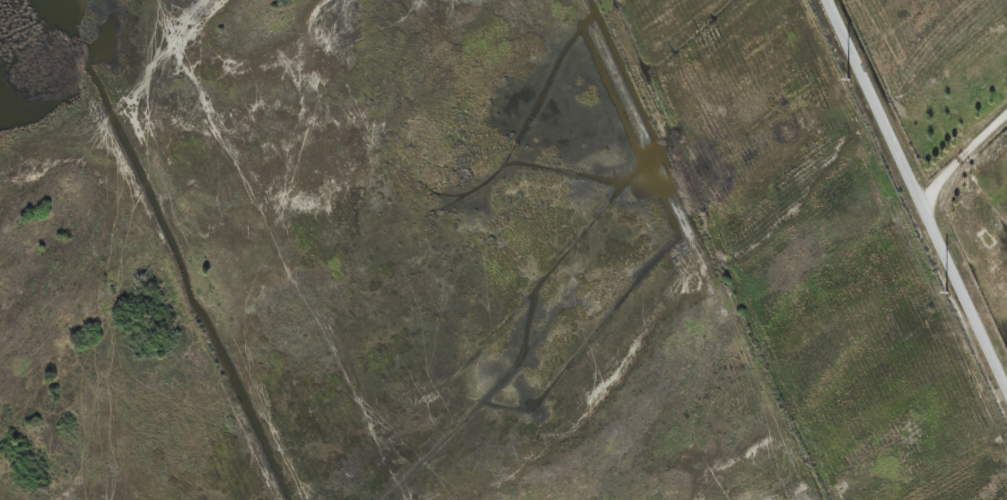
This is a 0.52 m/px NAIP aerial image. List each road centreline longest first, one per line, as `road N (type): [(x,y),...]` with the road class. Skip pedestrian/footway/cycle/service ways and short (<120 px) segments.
road 1 (tertiary): [(1006,385),(828,0)]

